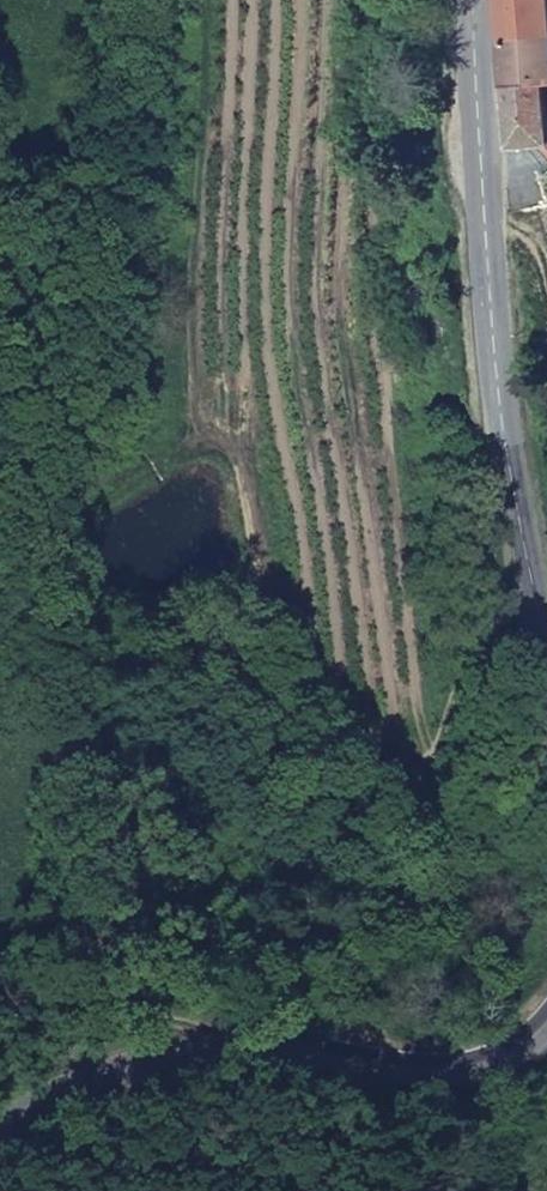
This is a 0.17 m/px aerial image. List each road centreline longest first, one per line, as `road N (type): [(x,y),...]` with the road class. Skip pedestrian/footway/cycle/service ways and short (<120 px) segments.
road 1 (secondary): [(546,643),(493,340),(476,0)]
road 2 (secondary): [(0,1128),(54,1090),(156,1057),(271,1054),(421,1075),(475,1072),(546,1028)]
road 3 (track): [(0,1014),(119,1011),(195,1025),(207,1031),(212,1053)]

